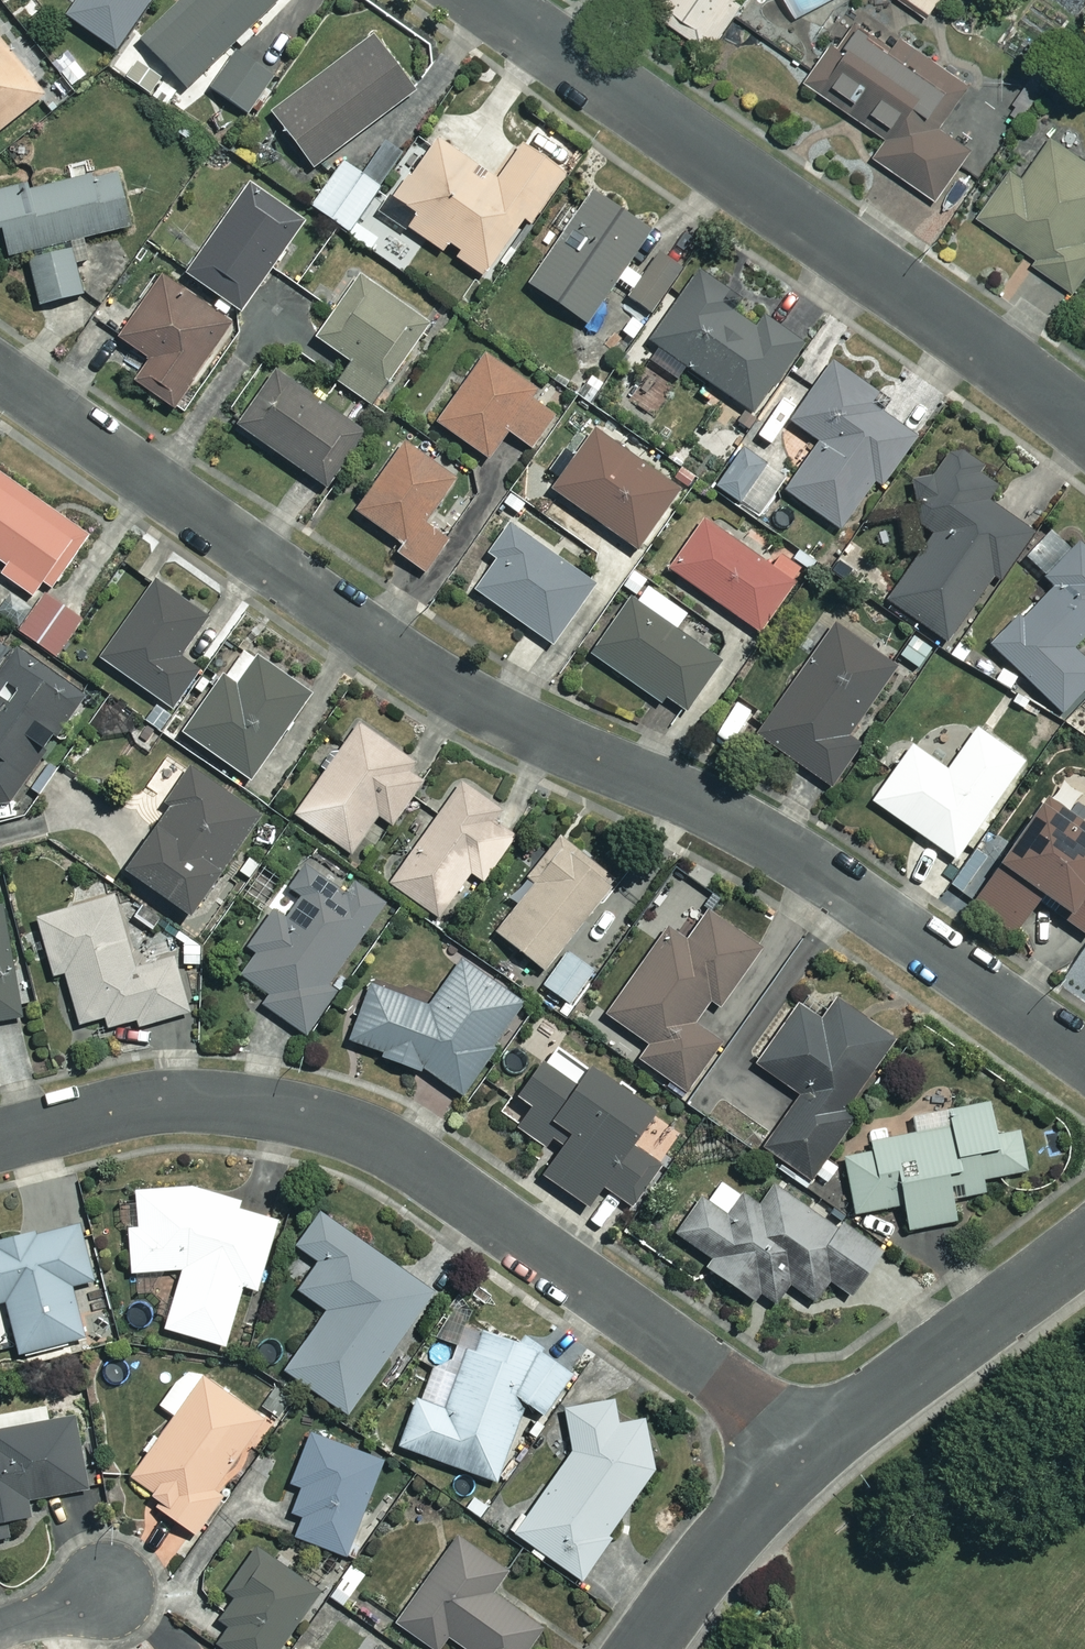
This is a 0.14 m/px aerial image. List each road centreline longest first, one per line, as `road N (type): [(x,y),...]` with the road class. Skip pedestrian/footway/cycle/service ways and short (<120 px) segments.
road 1 (residential): [(1084,1058),(763,837),(426,675),(0,374)]
road 2 (residential): [(815,1450),(389,1145),(321,1120),(182,1100),(0,1139)]
road 3 (residential): [(489,0),(1084,426)]
road 4 (residential): [(1084,1248),(815,1450)]
road 5 (residential): [(815,1450),(738,1523),(646,1648)]
road 6 (residential): [(113,1588),(0,1630)]

